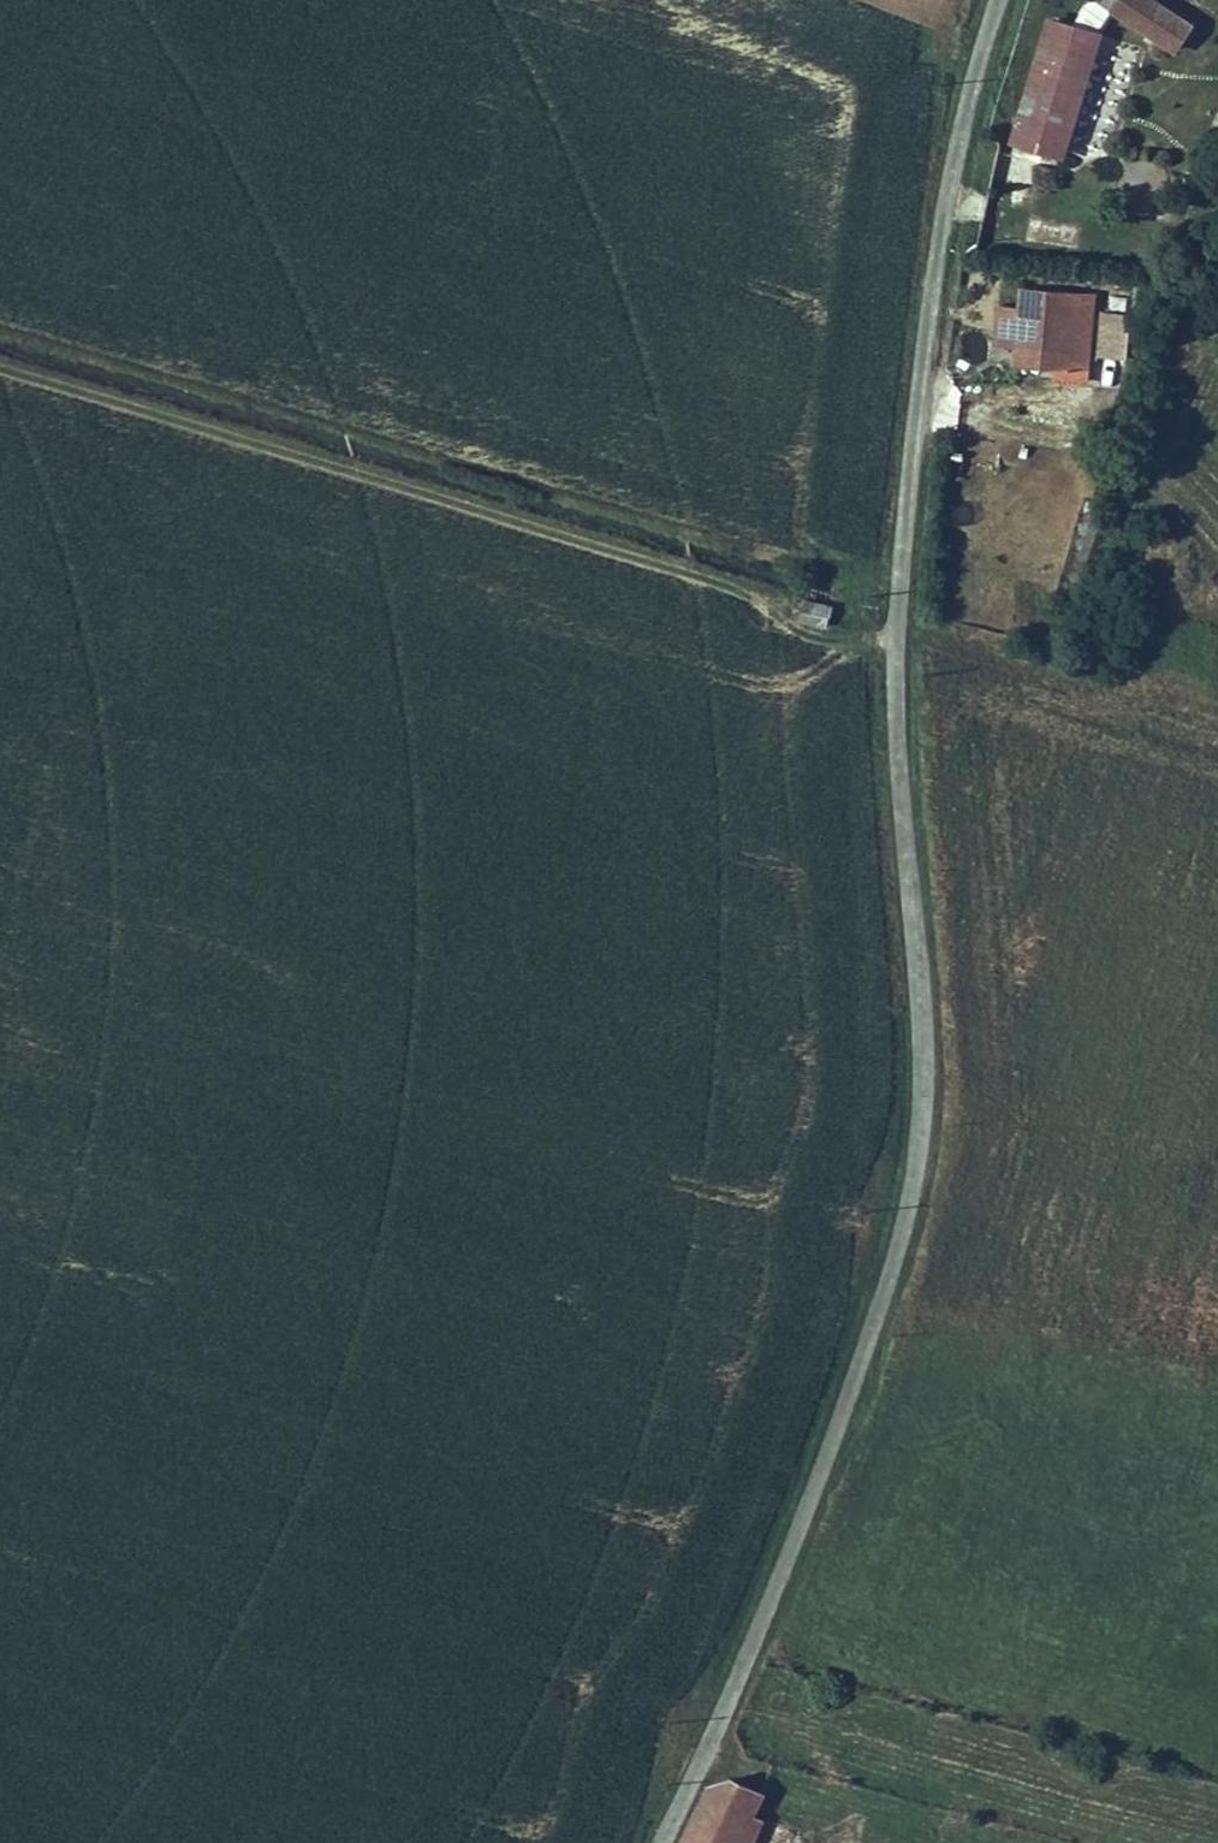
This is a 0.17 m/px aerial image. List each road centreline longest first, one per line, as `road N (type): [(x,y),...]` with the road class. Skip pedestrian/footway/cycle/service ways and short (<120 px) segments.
road 1 (residential): [(1007,0),(970,110),(924,340),(898,637),(928,1100),(914,1191),(819,1480),(760,1629),(657,1842)]

